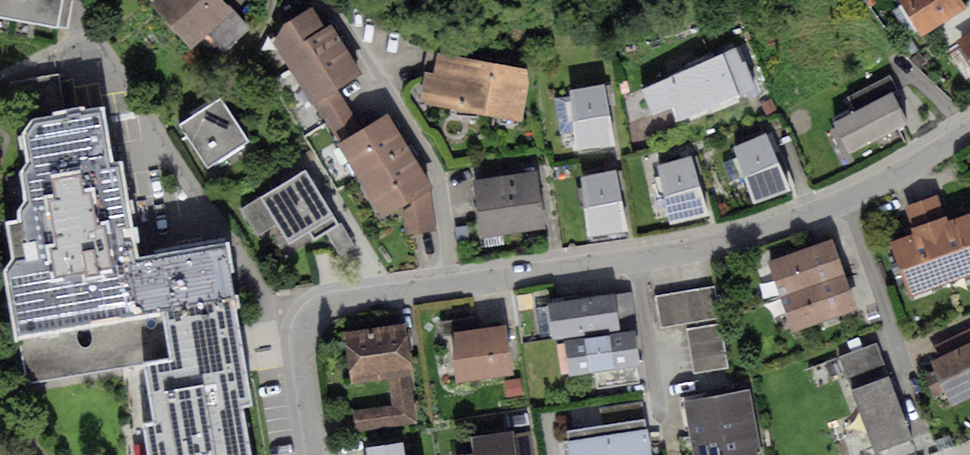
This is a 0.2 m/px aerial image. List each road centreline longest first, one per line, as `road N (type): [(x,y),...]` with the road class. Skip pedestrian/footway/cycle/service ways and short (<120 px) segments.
road 1 (residential): [(316,454),(303,336),(318,306),(717,246),(845,202),(969,127)]

